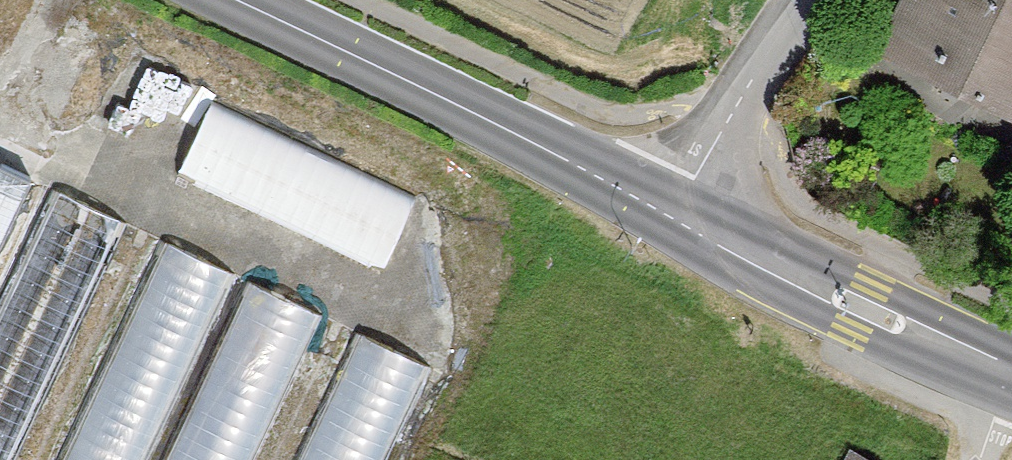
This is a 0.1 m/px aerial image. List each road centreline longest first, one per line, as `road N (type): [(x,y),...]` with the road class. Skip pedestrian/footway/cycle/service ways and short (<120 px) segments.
road 1 (secondary): [(674,210),(237,0)]
road 2 (secondary): [(1011,365),(674,210)]
road 3 (unclassified): [(804,0),(674,210)]

